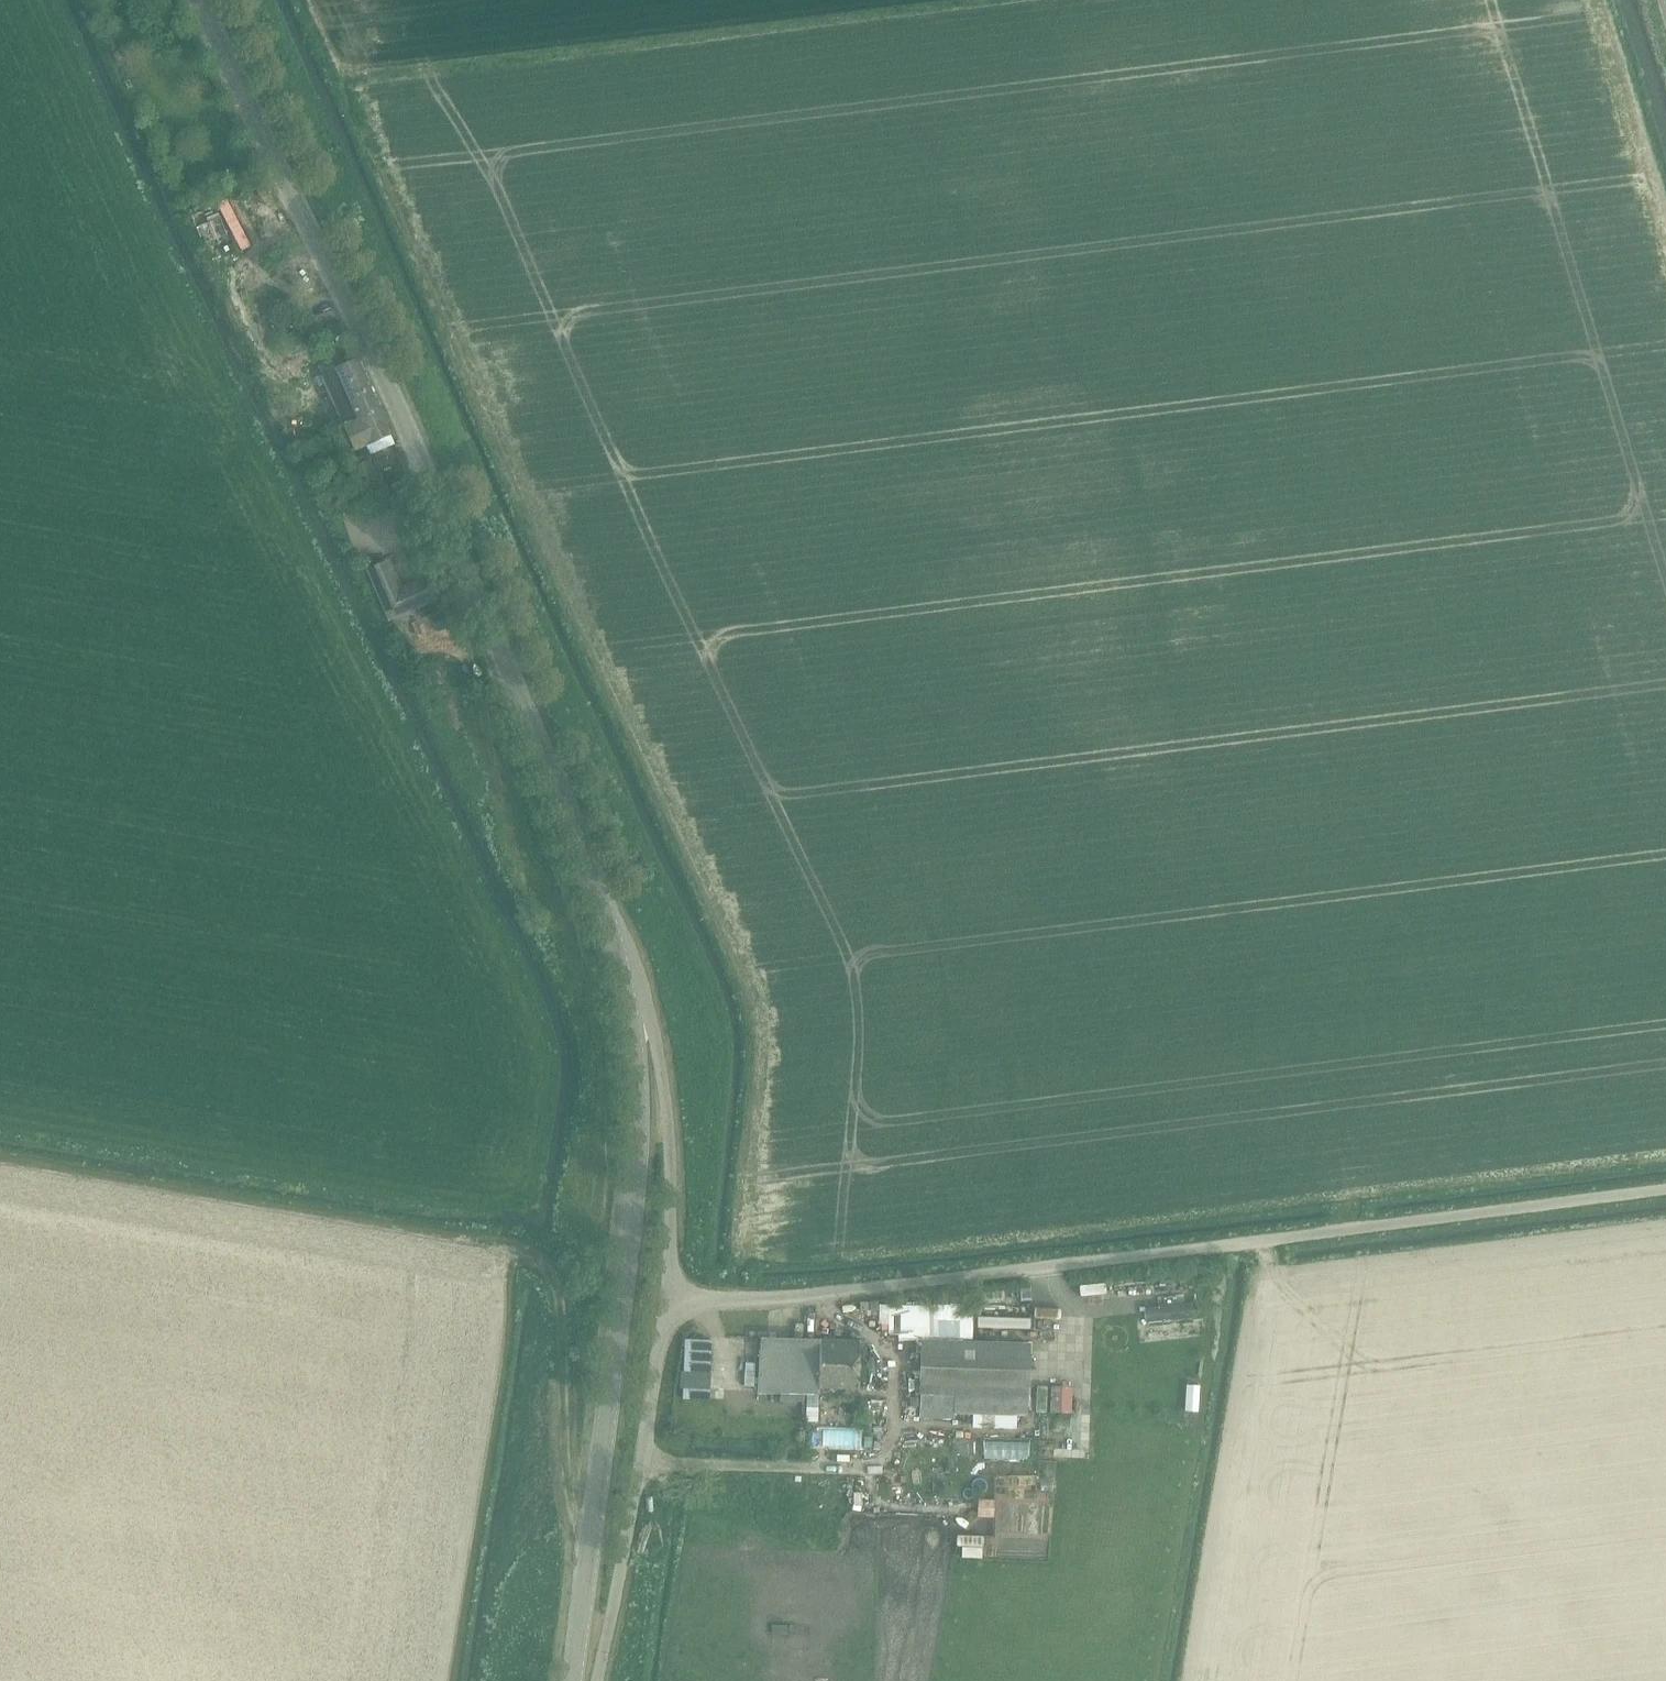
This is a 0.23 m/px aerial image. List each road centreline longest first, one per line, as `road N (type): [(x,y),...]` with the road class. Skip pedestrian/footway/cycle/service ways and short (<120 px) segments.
road 1 (tertiary): [(605,914),(390,390),(198,0)]
road 2 (tertiary): [(572,1680),(628,1240),(638,1096),(630,1017),(605,914)]
road 3 (track): [(1049,1266),(1665,1189)]
road 4 (tertiary): [(667,1301),(669,1152),(661,1070),(643,1000),(605,914)]
road 5 (tertiary): [(596,1680),(667,1301)]
road 6 (unclassified): [(667,1301),(822,1295),(1049,1266)]
road 7 (track): [(525,1249),(557,1280),(566,1478),(590,1552)]

